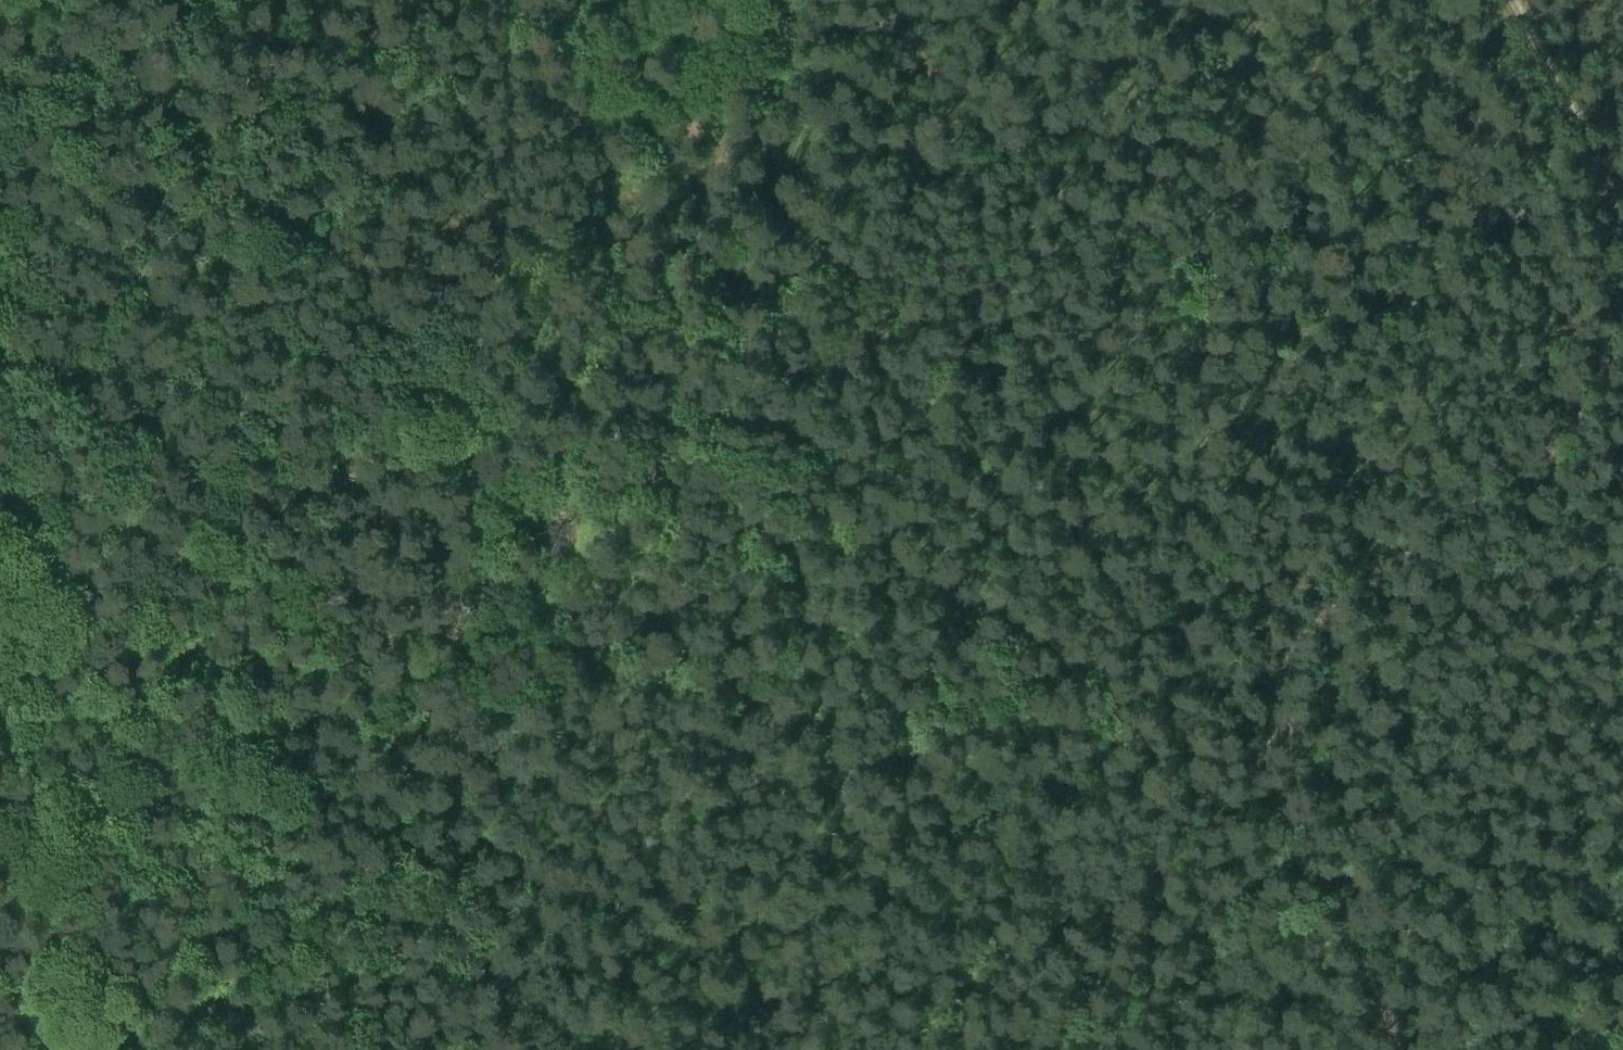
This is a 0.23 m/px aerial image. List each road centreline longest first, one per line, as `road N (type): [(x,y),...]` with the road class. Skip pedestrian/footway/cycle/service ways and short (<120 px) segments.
road 1 (track): [(1516,0),(1588,133),(1622,226),(1609,332),(1558,428),(1344,593),(1293,643),(1267,717),(1278,809),(1397,1049)]
road 2 (track): [(98,1049),(87,1007),(18,886),(0,802)]

